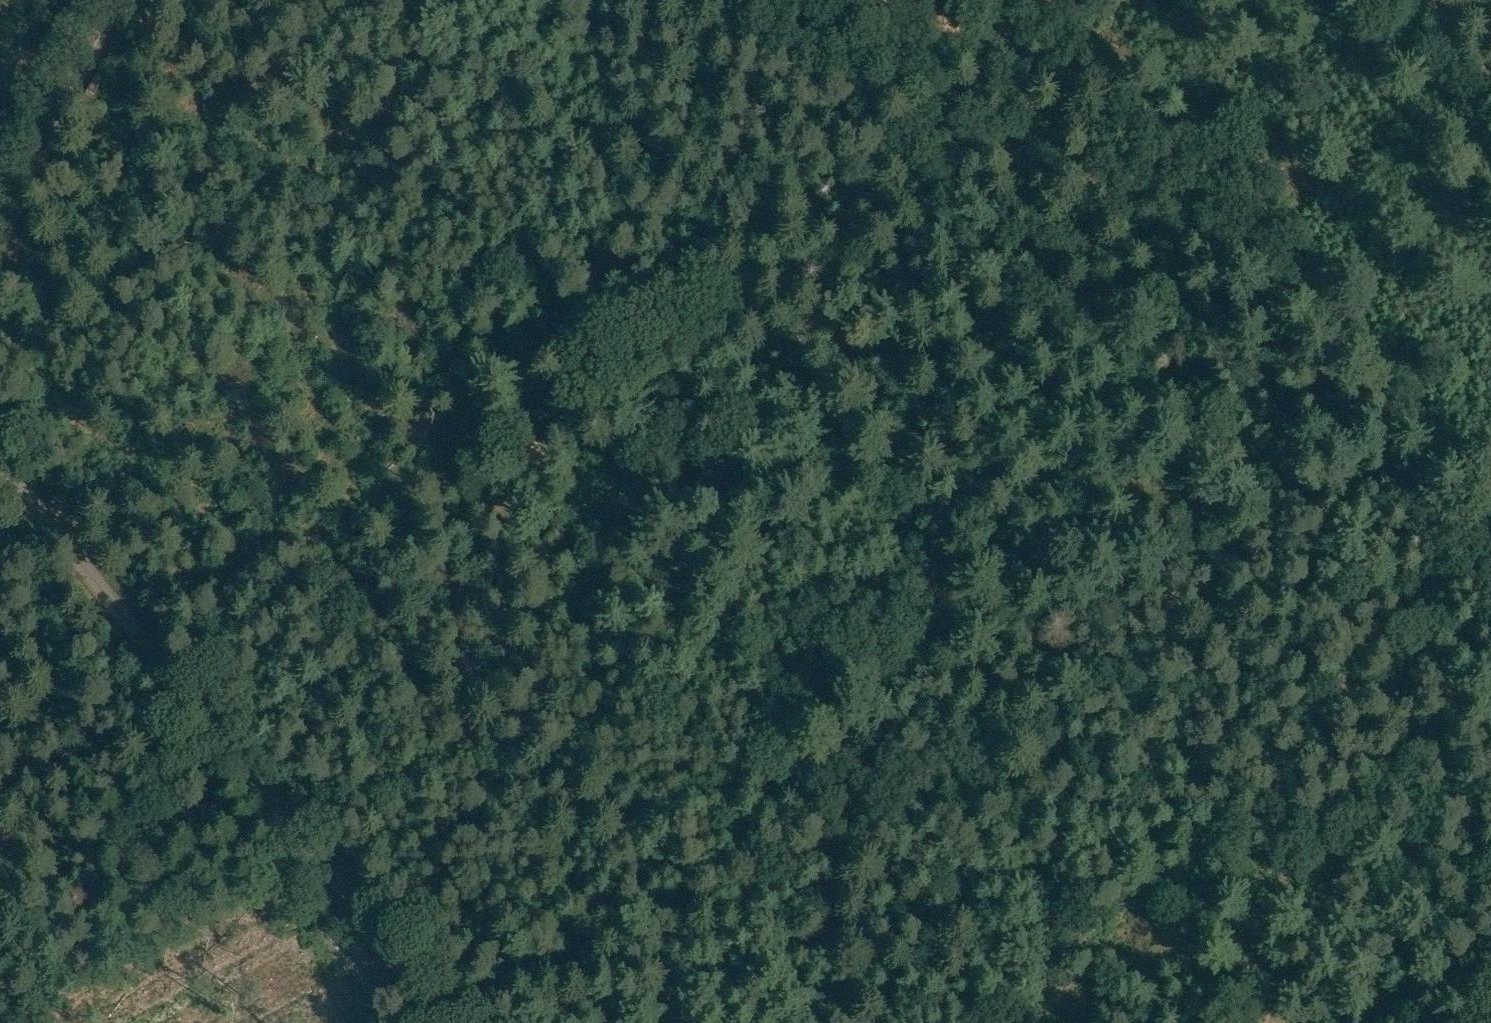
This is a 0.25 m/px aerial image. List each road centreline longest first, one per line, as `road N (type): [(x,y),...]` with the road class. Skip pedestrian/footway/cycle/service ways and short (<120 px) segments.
road 1 (unclassified): [(451,1022),(0,463)]
road 2 (track): [(0,248),(127,0)]
road 3 (track): [(1396,0),(1490,99)]

